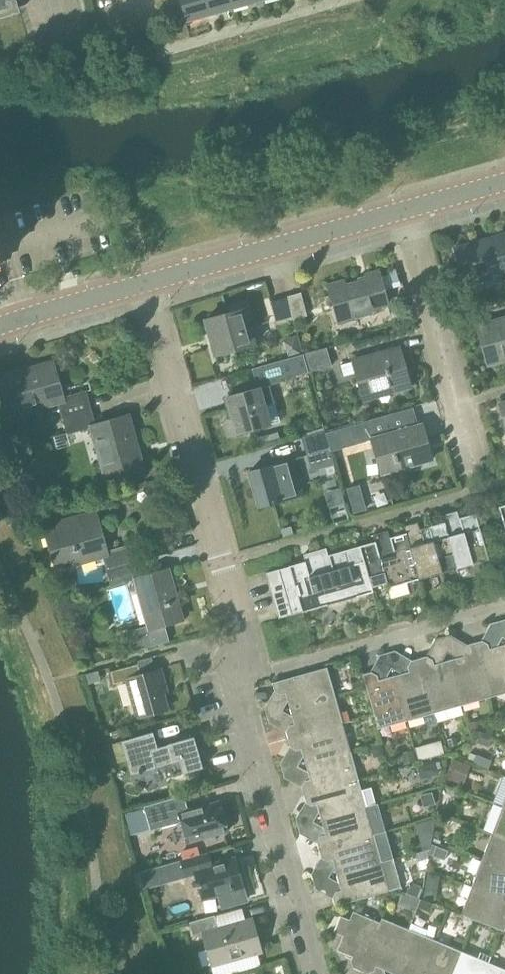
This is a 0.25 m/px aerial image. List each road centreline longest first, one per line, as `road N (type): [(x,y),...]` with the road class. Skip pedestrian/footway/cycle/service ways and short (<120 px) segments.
road 1 (residential): [(236,680),(241,627),(144,283)]
road 2 (residential): [(315,973),(236,680)]
road 3 (residential): [(236,680),(504,605)]
road 4 (residential): [(478,478),(404,211)]
road 5 (tertiary): [(144,283),(404,211)]
road 6 (tertiary): [(0,327),(144,283)]

